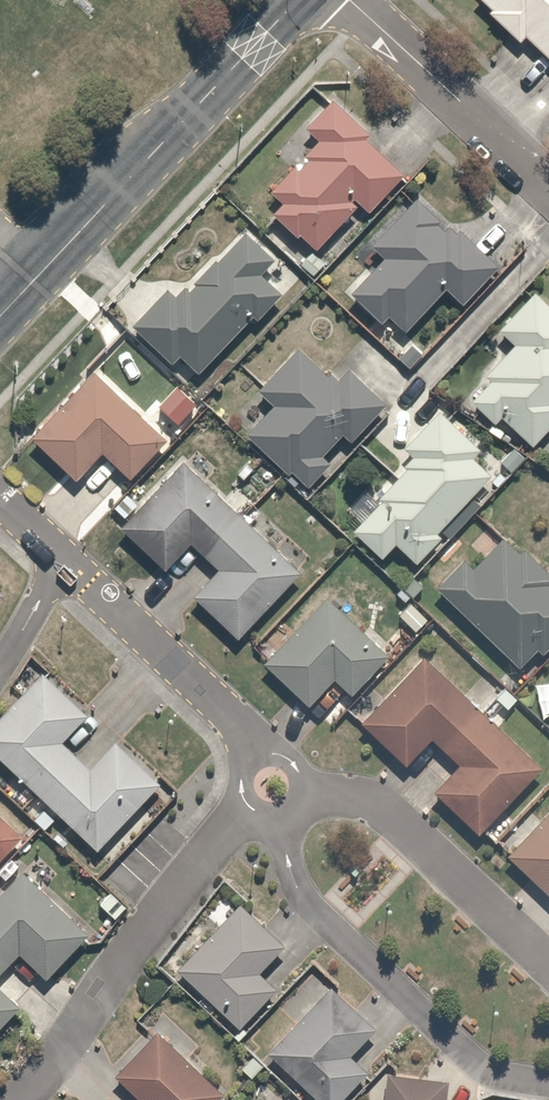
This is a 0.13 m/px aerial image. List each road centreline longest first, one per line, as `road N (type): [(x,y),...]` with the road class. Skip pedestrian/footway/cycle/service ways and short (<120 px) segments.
road 1 (residential): [(0,315),(299,0)]
road 2 (residential): [(548,1086),(515,1080),(443,1039),(355,956),(292,873),(280,816)]
road 3 (residential): [(16,1099),(54,1061),(247,803)]
road 4 (residential): [(303,795),(386,811),(548,962)]
road 5 (residential): [(64,563),(261,756)]
road 6 (residential): [(348,0),(548,188)]

